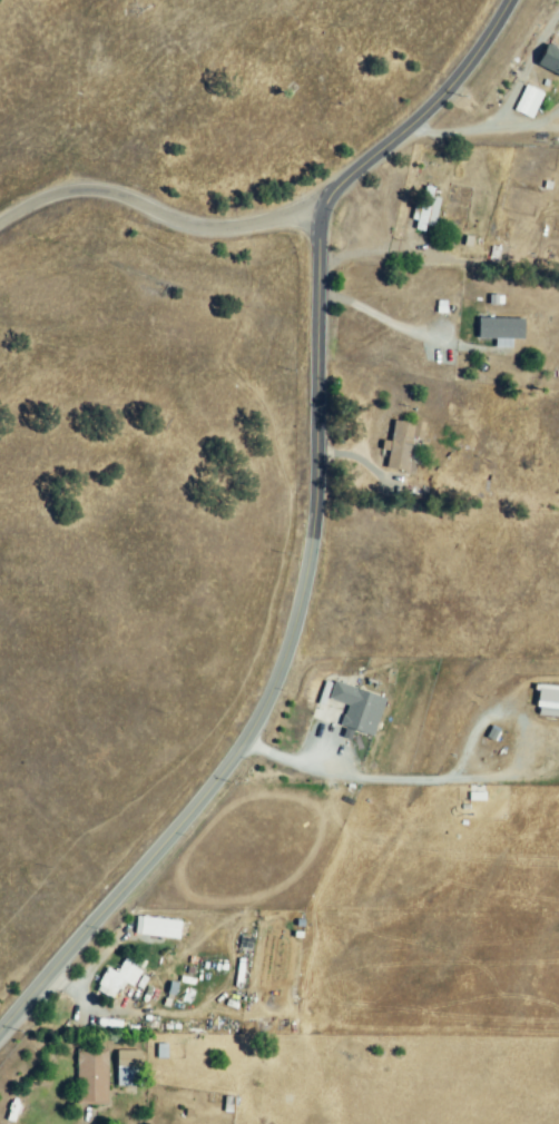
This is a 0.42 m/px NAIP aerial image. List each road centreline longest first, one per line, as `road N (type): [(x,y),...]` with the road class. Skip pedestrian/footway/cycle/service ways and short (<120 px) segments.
road 1 (tertiary): [(0,1034),(218,780),(271,697),(293,635),(315,521),(322,216),(344,185),(449,92),(512,0)]
road 2 (residential): [(322,216),(208,229),(111,194),(85,193),(55,197),(0,226)]

